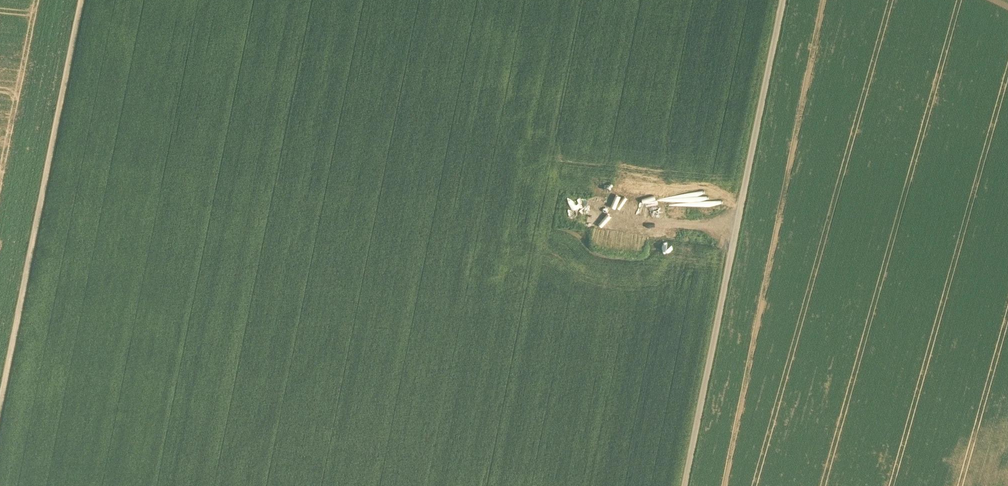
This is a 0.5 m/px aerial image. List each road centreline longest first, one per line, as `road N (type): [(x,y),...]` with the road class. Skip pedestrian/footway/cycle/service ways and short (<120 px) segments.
road 1 (unclassified): [(786,0),(686,485)]
road 2 (track): [(83,0),(0,409)]

